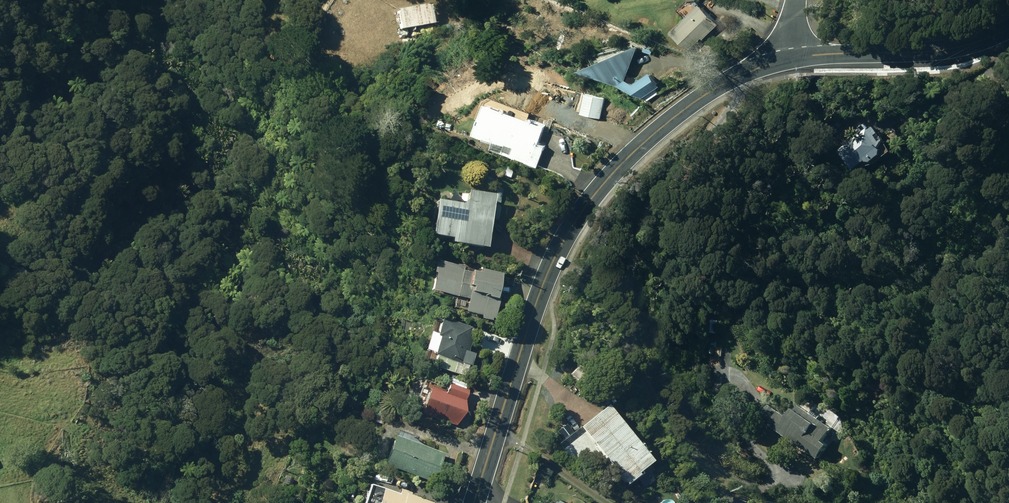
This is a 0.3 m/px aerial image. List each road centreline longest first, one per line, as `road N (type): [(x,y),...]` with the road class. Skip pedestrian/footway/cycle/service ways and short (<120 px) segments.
road 1 (secondary): [(794,59),(707,94),(593,195),(549,270),(474,502)]
road 2 (secondary): [(1008,28),(952,50),(794,59)]

